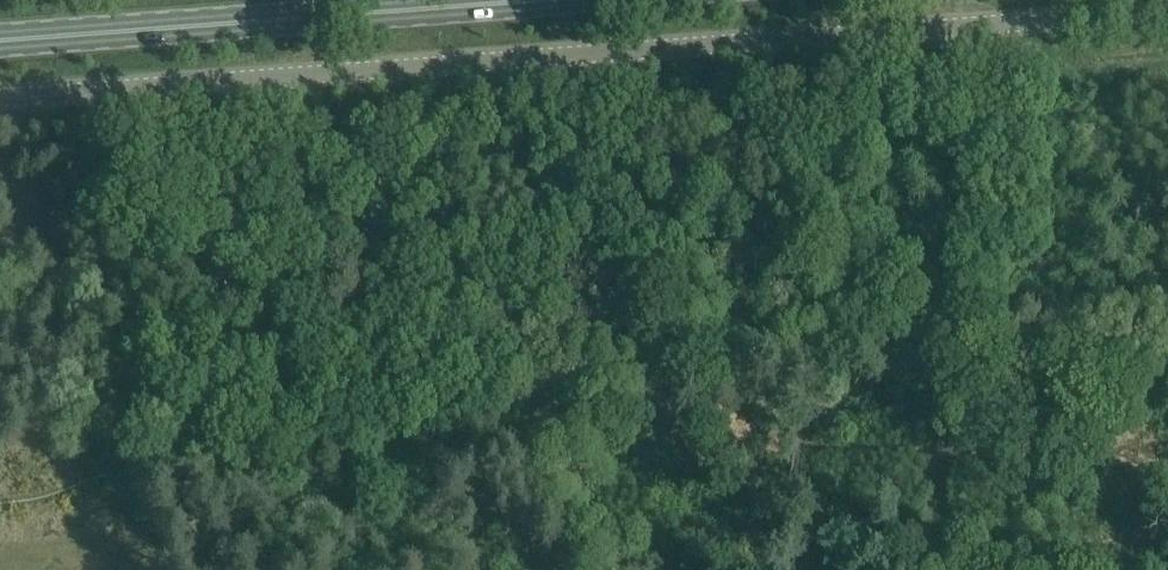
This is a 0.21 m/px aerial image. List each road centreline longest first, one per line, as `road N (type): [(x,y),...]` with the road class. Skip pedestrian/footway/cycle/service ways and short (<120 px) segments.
road 1 (unclassified): [(0,96),(1167,10)]
road 2 (primary): [(0,39),(537,0)]

